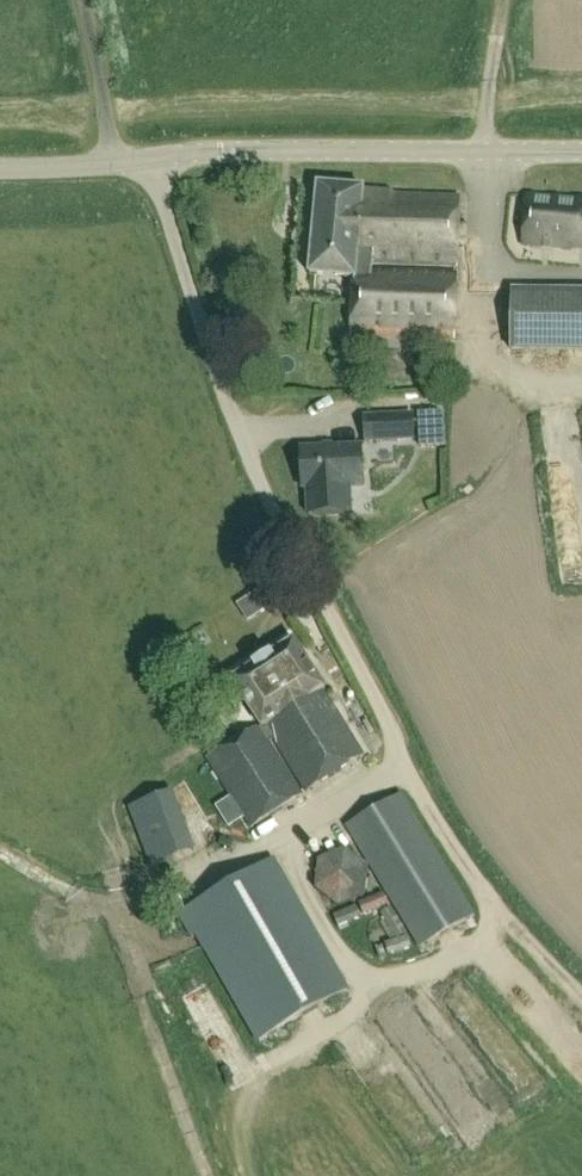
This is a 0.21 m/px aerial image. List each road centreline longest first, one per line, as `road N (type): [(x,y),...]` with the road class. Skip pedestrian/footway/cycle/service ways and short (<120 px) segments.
road 1 (tertiary): [(581,154),(295,152),(0,170)]
road 2 (track): [(501,0),(483,153)]

